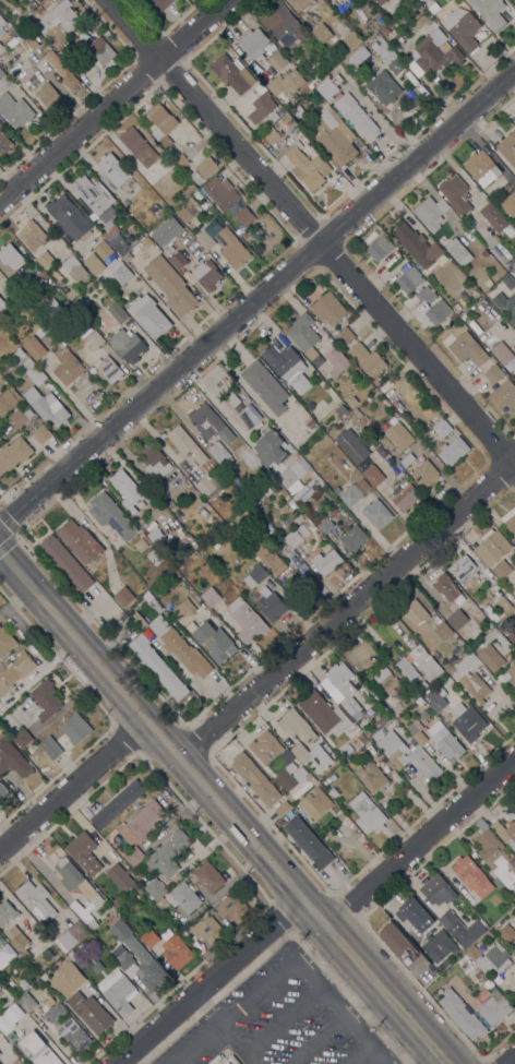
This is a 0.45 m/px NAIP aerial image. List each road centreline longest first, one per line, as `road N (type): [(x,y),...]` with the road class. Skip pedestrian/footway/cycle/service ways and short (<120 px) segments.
road 1 (residential): [(514,71),(0,524)]
road 2 (primary): [(448,1063),(34,589)]
road 3 (residential): [(514,466),(108,0)]
road 4 (residential): [(514,464),(181,758)]
road 5 (residential): [(227,0),(0,200)]
road 6 (residential): [(303,898),(114,1063)]
road 7 (residential): [(514,760),(330,926)]
road 8 (residential): [(137,708),(0,835)]

